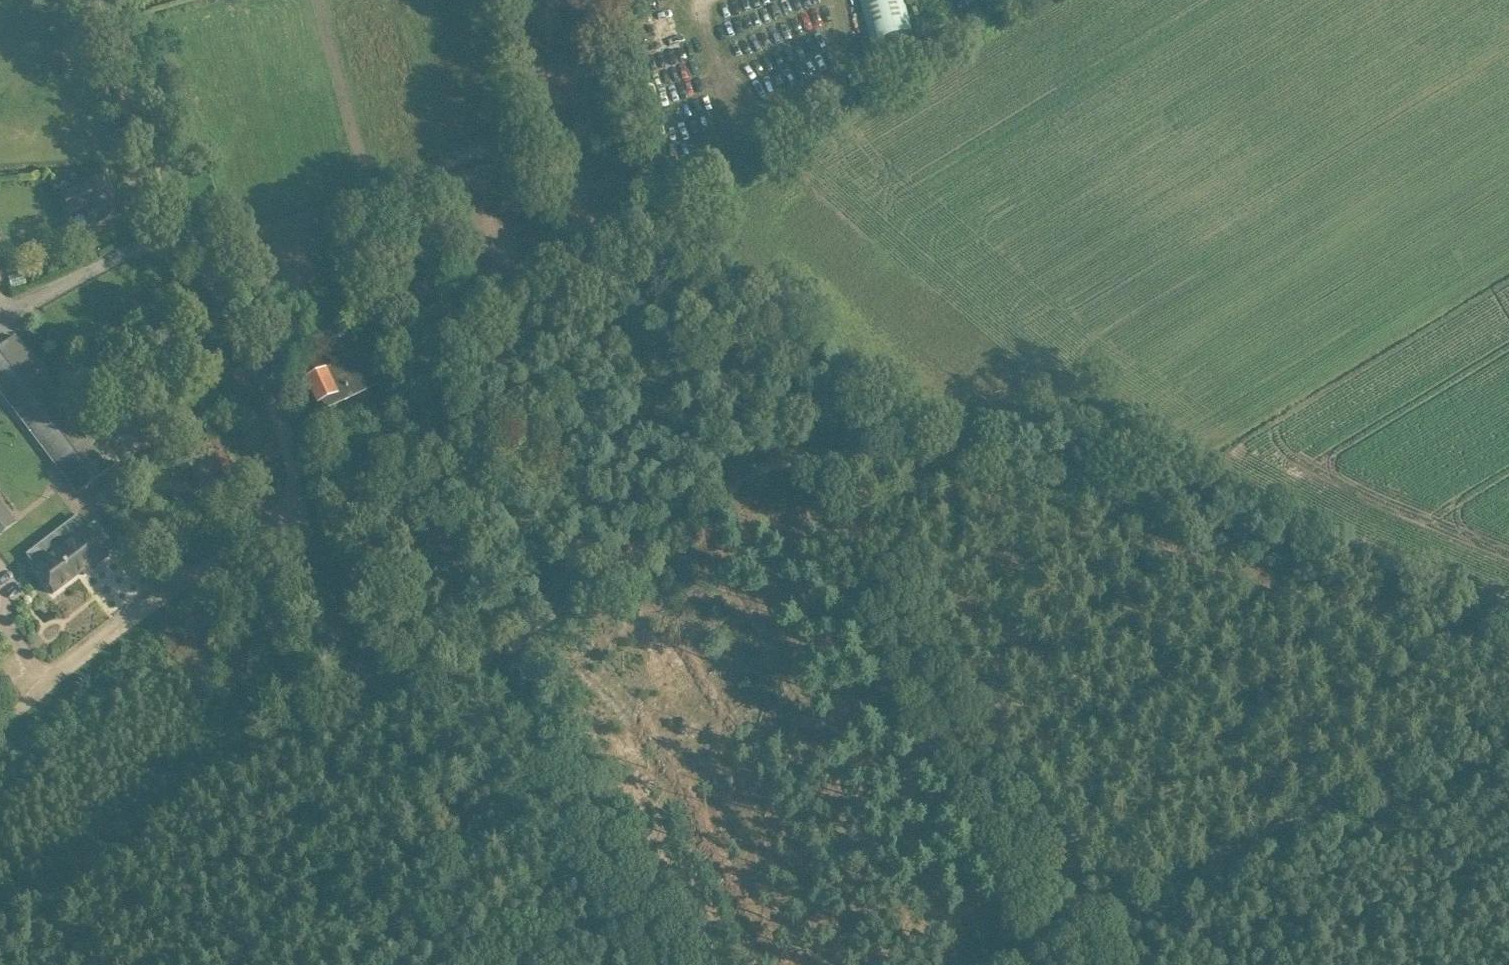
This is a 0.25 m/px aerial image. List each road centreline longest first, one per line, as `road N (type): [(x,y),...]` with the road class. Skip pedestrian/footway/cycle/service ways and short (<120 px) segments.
road 1 (unclassified): [(295,499),(265,391),(140,117),(98,0)]
road 2 (track): [(667,964),(541,755),(412,688)]
road 3 (track): [(0,728),(96,645),(295,499)]

